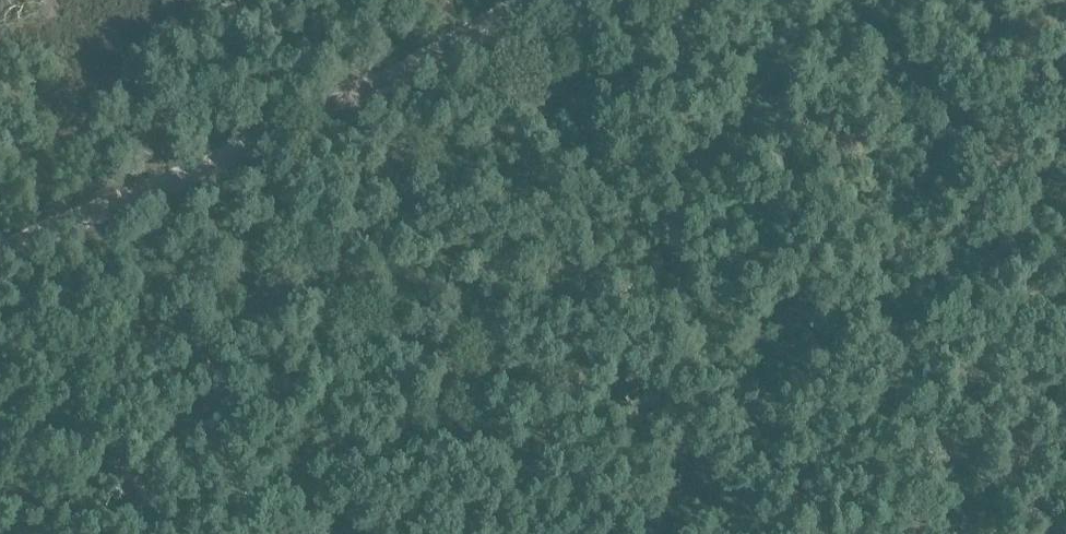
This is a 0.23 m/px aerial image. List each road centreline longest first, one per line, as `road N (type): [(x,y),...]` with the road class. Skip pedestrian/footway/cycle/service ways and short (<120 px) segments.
road 1 (track): [(0,255),(444,56),(525,0)]

